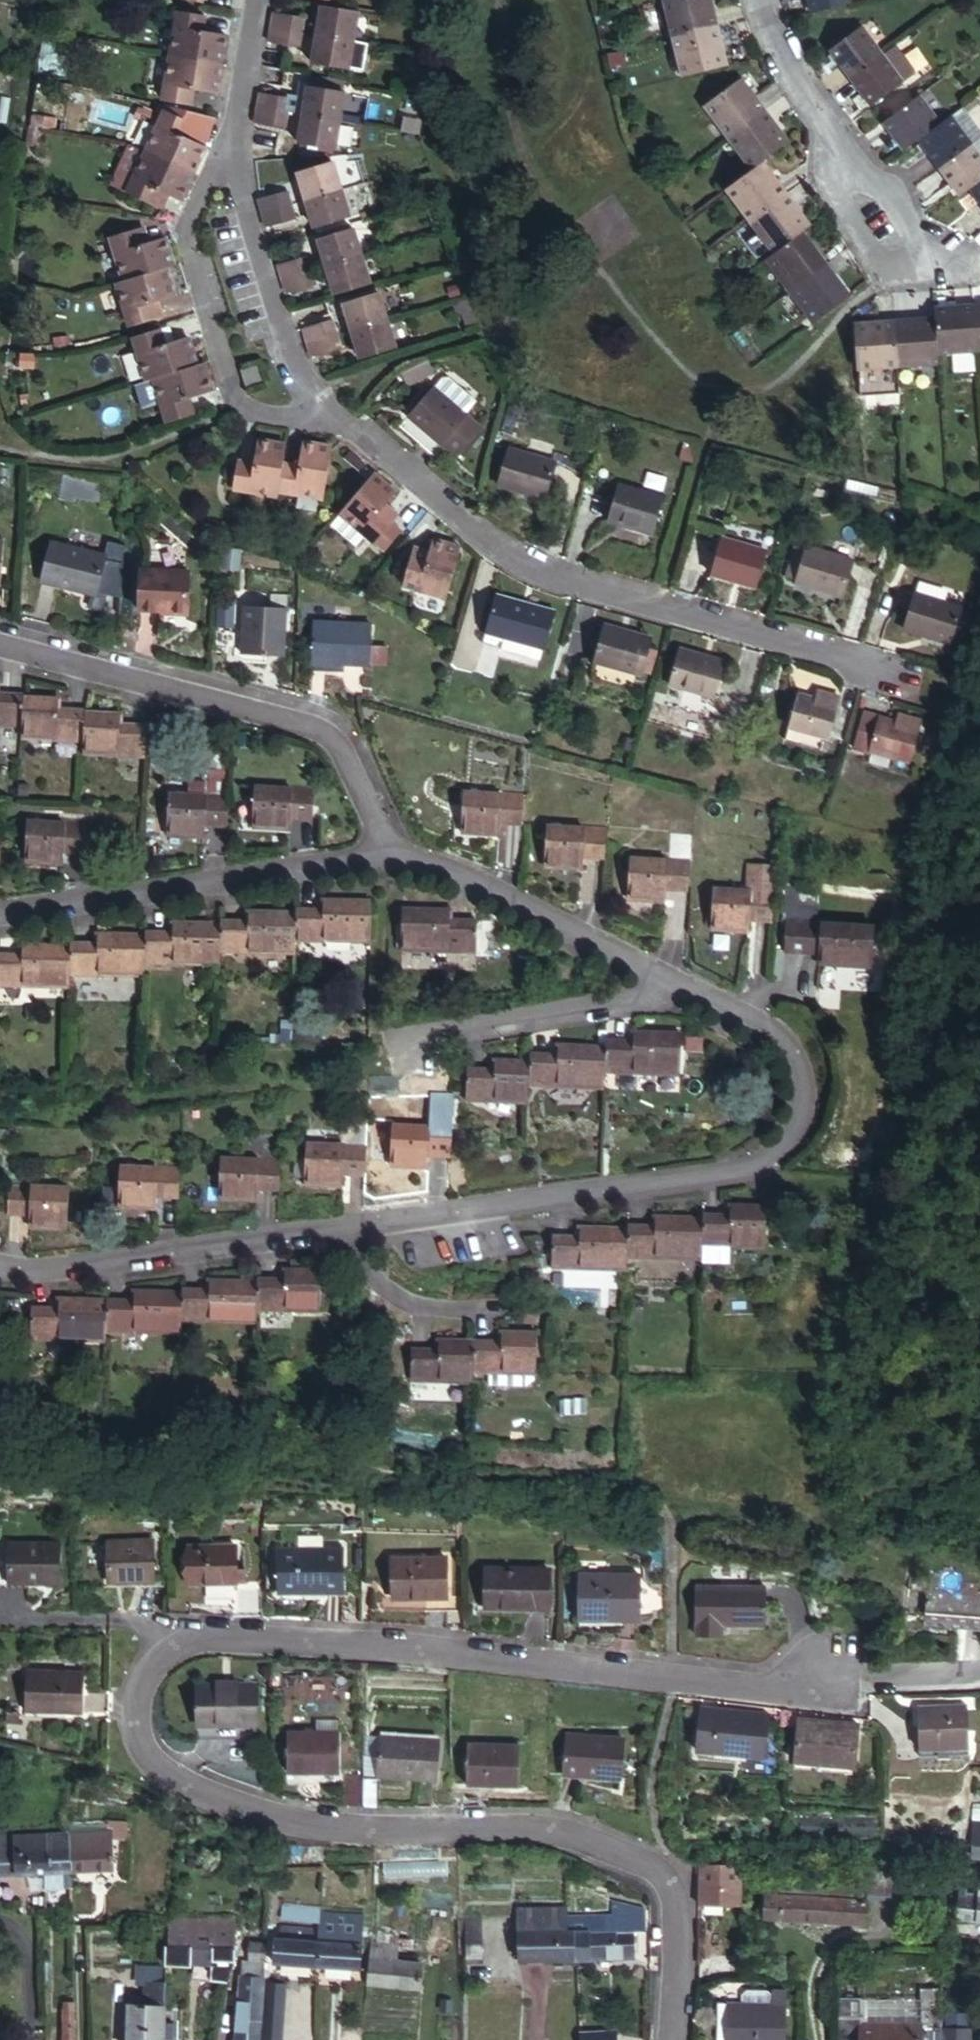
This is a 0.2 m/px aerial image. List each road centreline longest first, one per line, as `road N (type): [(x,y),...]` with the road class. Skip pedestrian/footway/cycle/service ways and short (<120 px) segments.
road 1 (residential): [(673,2039),(675,1904),(660,1871),(563,1831),(342,1829),(202,1794),(146,1757),(135,1733),(133,1700),(148,1669),(175,1646),(214,1637),(385,1646),(764,1688),(825,1678),(979,1675)]
road 2 (residential): [(0,1267),(36,1272),(207,1249),(758,1162),(793,1120),(802,1084),(797,1066),(756,1023),(663,978)]
road 3 (residential): [(966,693),(537,566),(357,423)]
road 4 (residential): [(387,859),(341,746),(319,727),(0,645)]
road 5 (residential): [(237,151),(216,165),(186,231),(234,394),(255,411),(357,423)]
road 6 (residential): [(387,859),(0,915)]
road 7 (residential): [(357,423),(311,386),(288,347),(244,204),(237,151)]
road 8 (residential): [(663,978),(511,899),(387,859)]
road 9 (residential): [(663,978),(628,999),(386,1043)]
road 10 (residential): [(827,141),(843,204),(883,261),(908,261),(915,251),(910,230),(886,191),(870,182)]
road 11 (residential): [(759,0),(827,141)]
road 12 (residential): [(237,151),(258,0)]

